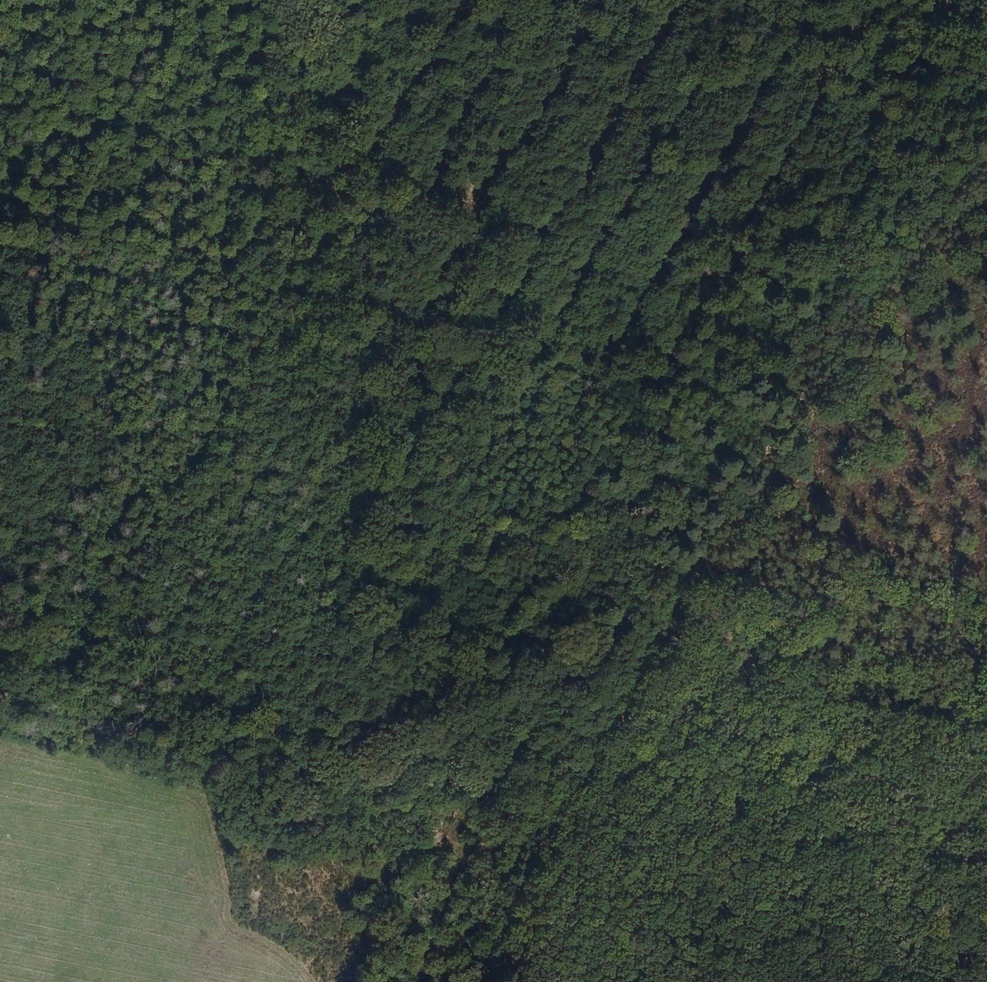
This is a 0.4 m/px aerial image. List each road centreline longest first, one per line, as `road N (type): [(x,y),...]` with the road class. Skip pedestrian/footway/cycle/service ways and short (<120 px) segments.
road 1 (track): [(986,160),(794,405),(503,859),(462,981)]
road 2 (track): [(288,260),(270,0)]

